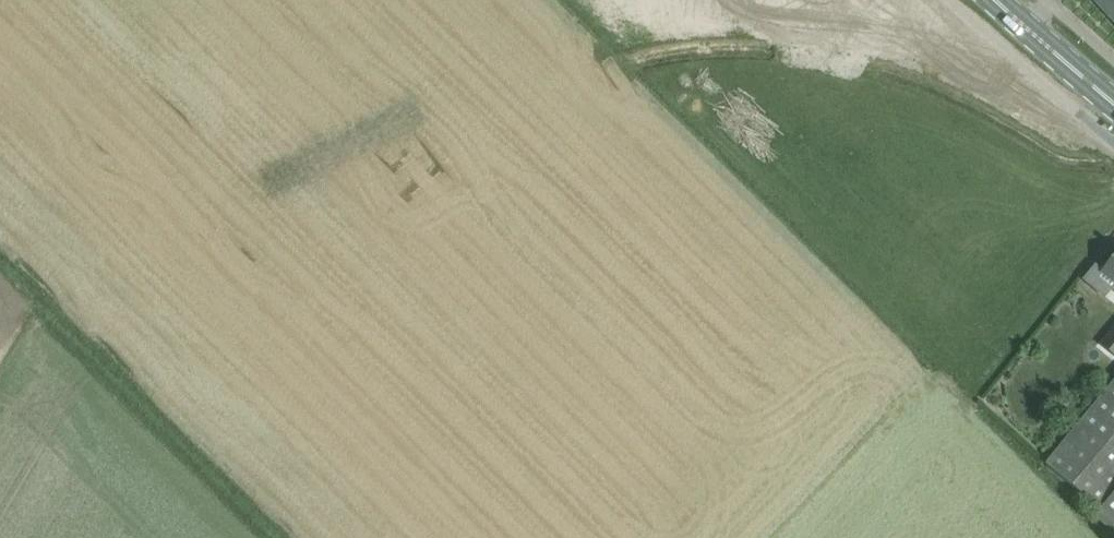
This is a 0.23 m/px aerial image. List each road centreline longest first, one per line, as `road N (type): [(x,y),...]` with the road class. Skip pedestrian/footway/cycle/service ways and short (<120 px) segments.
road 1 (tertiary): [(0,354),(372,119)]
road 2 (tertiary): [(372,119),(431,100),(576,25),(660,0)]
road 3 (tertiary): [(552,0),(413,75),(372,119)]
road 4 (primary): [(777,0),(798,23),(822,32),(848,30),(885,0)]
road 5 (primary): [(1113,105),(1013,22)]

